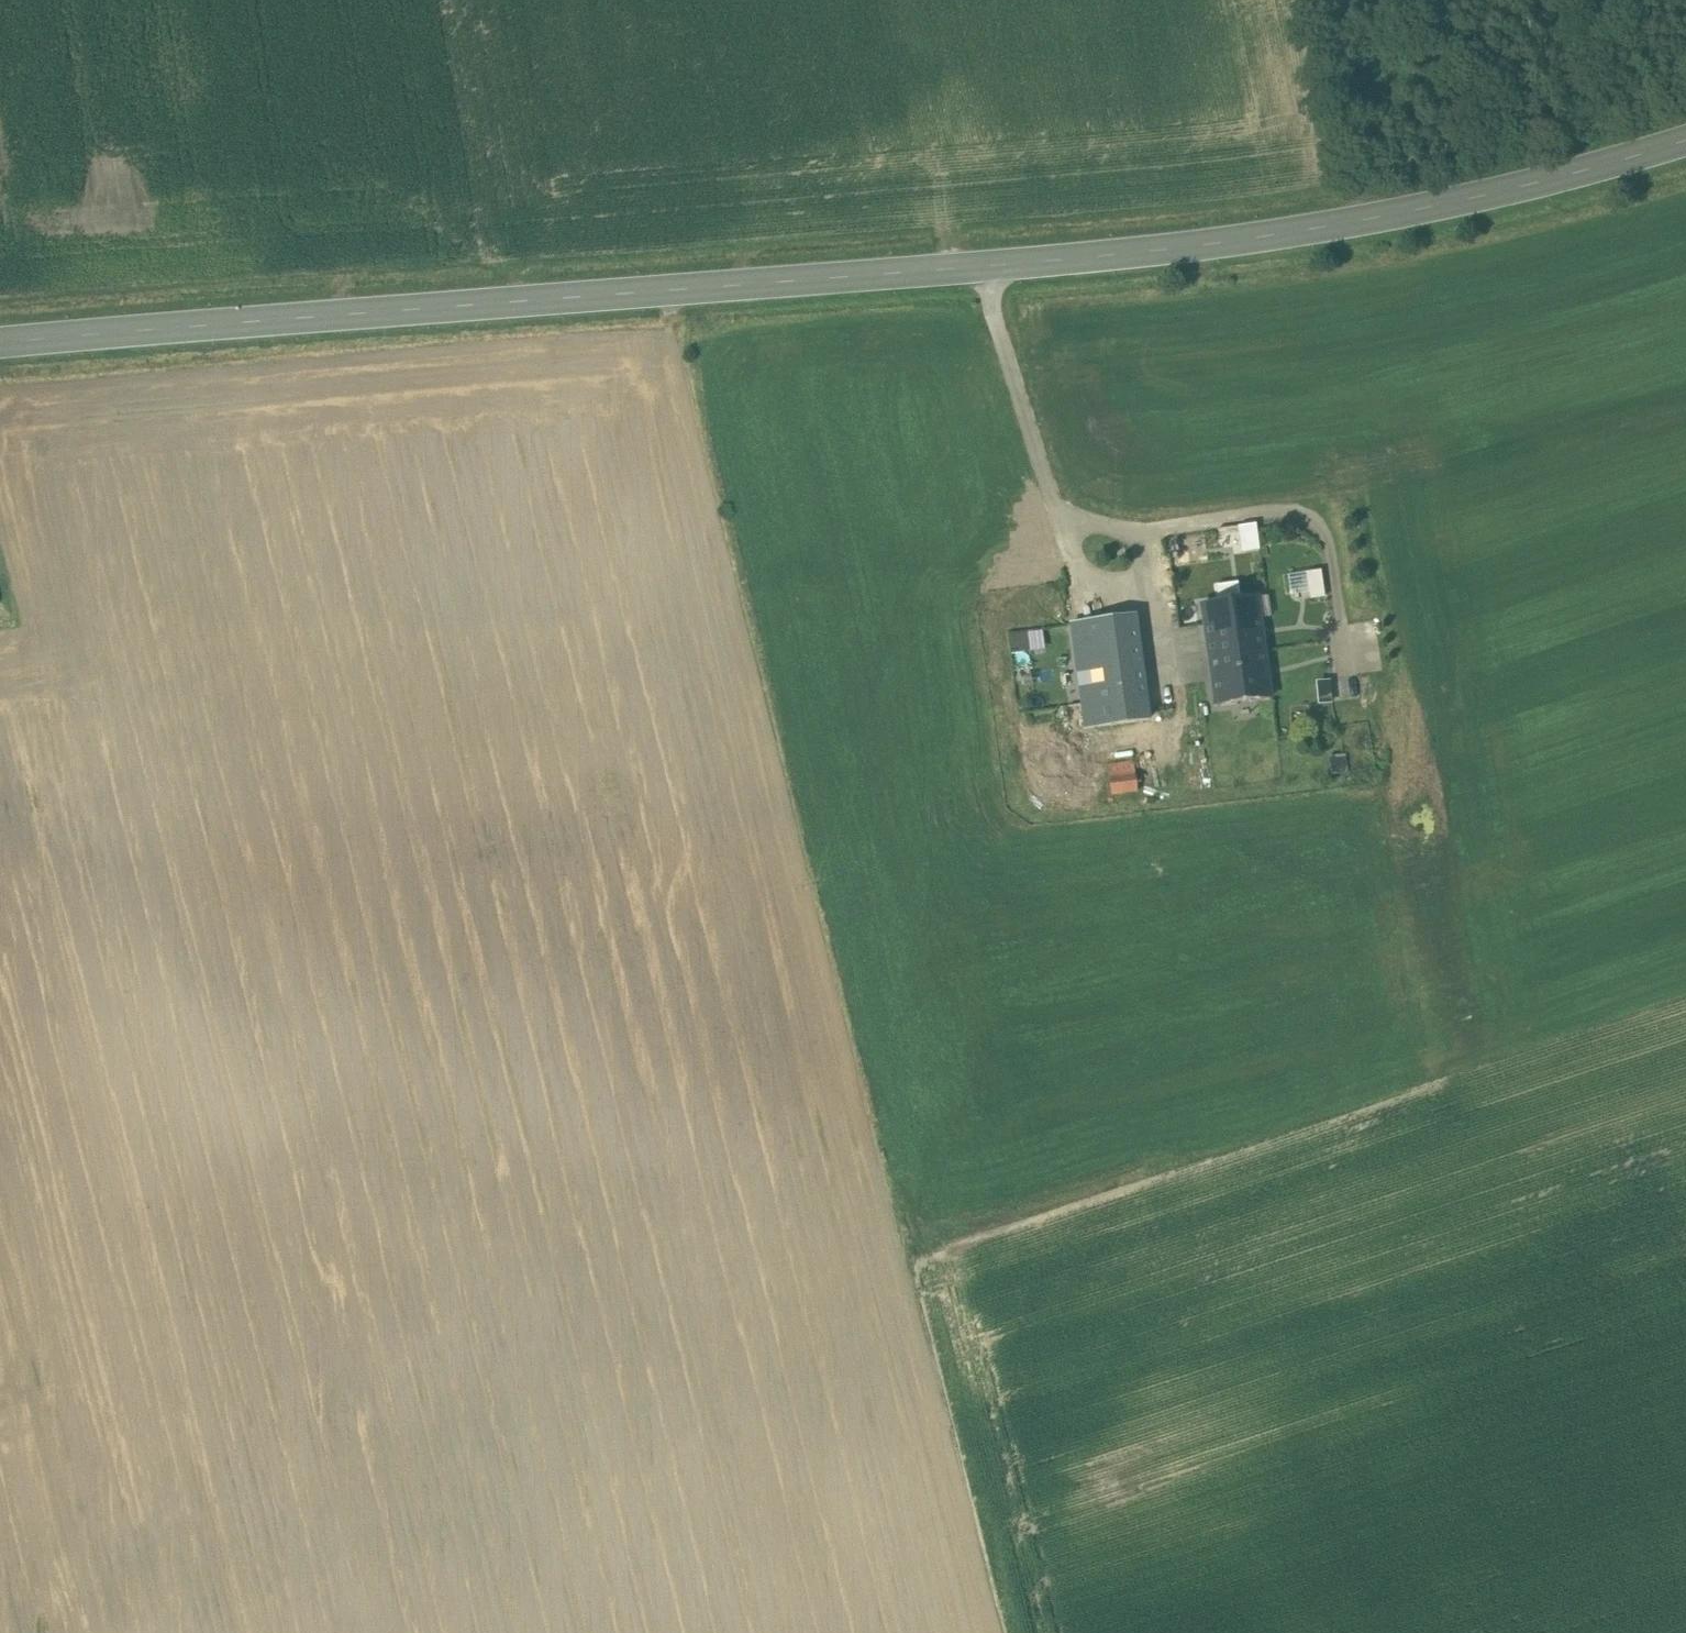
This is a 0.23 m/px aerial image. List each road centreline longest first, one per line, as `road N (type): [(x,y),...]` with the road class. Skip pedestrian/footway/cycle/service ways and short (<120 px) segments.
road 1 (primary): [(0,344),(1134,252),(1371,220),(1685,139)]

